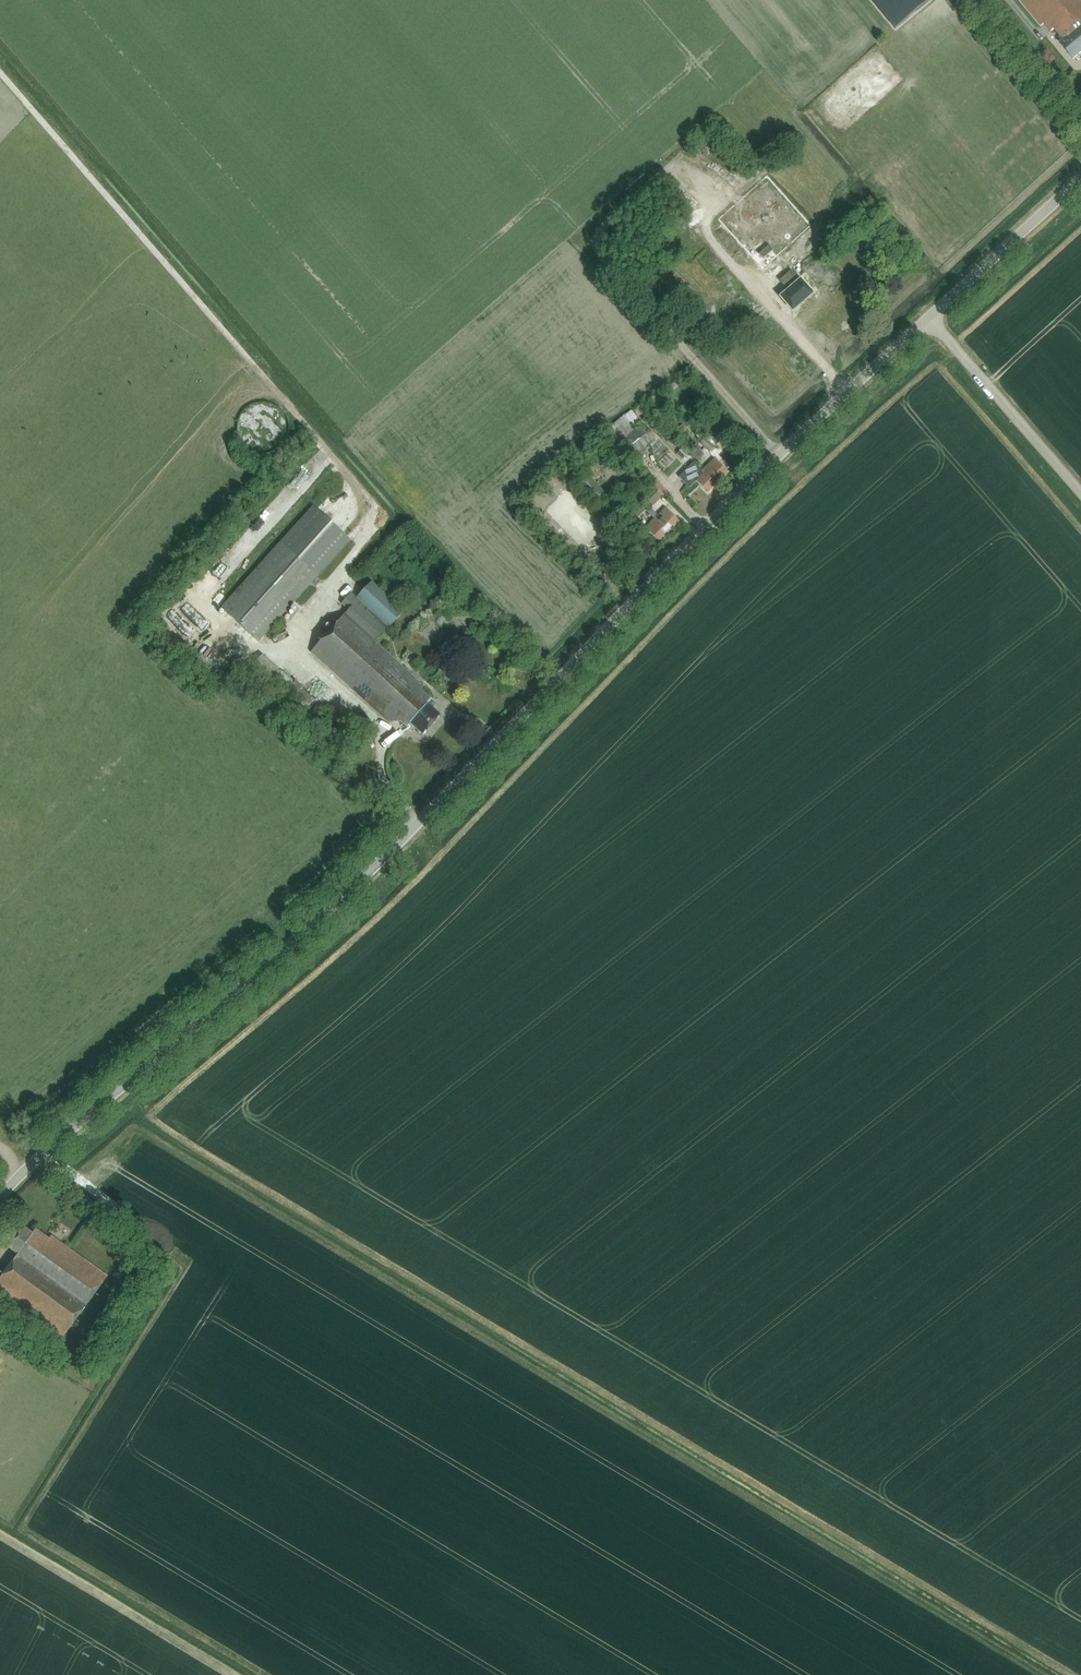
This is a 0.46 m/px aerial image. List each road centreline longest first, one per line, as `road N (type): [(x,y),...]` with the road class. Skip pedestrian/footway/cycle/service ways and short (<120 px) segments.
road 1 (tertiary): [(0,1195),(400,840),(776,457),(1080,178)]
road 2 (track): [(0,77),(322,451)]

